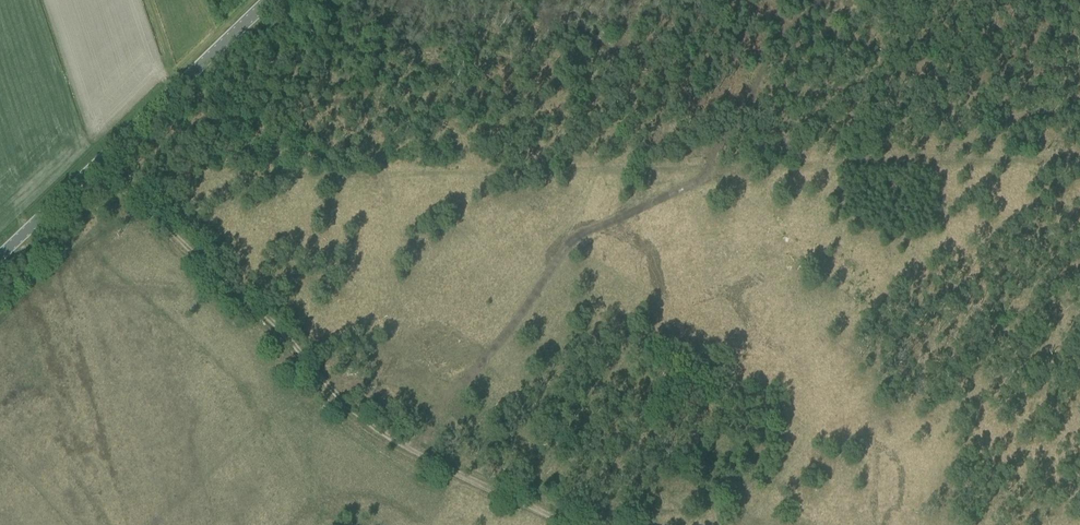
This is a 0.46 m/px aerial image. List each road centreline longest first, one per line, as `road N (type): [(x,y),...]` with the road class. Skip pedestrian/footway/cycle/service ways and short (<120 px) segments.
road 1 (tertiary): [(0,261),(271,0)]

